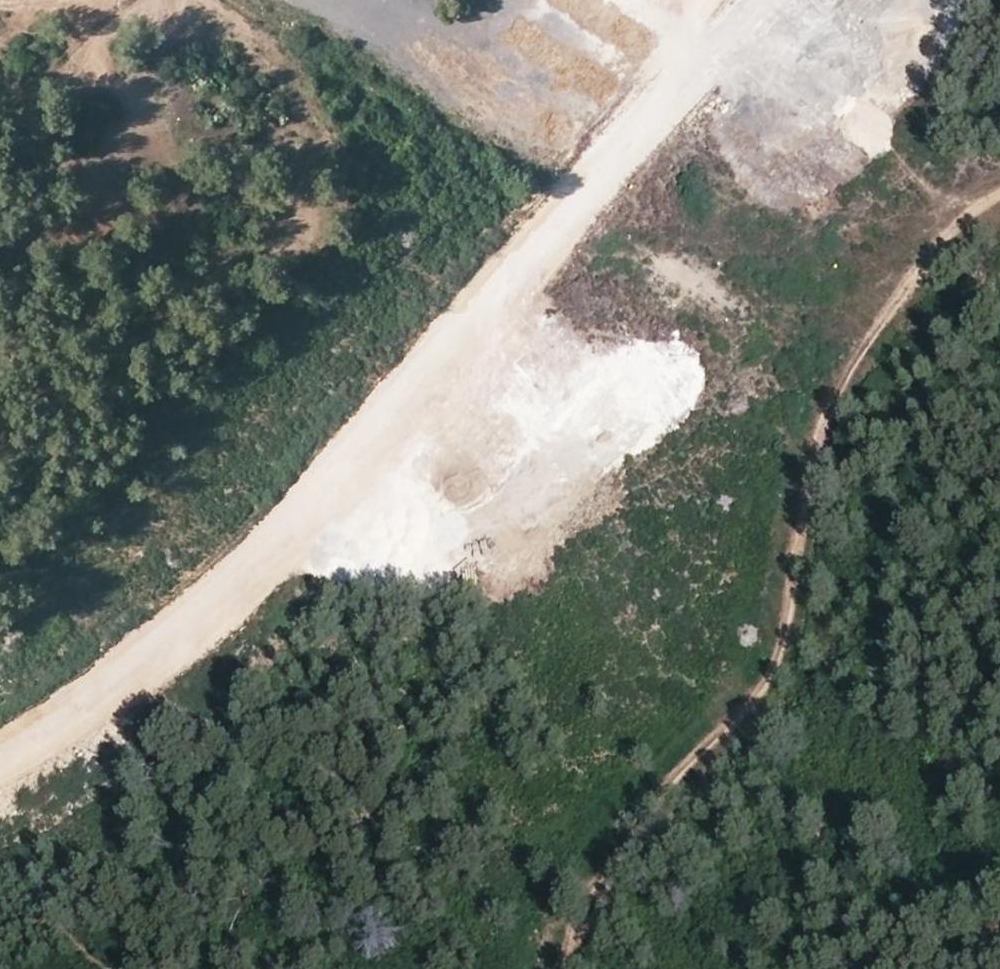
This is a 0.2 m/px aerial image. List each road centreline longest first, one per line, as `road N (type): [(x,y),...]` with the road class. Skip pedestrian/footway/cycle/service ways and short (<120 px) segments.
road 1 (primary): [(0,758),(203,659),(484,444),(698,205),(851,0)]
road 2 (track): [(548,968),(572,907),(649,827),(685,765),(780,660),(817,423),(961,219),(999,194)]

